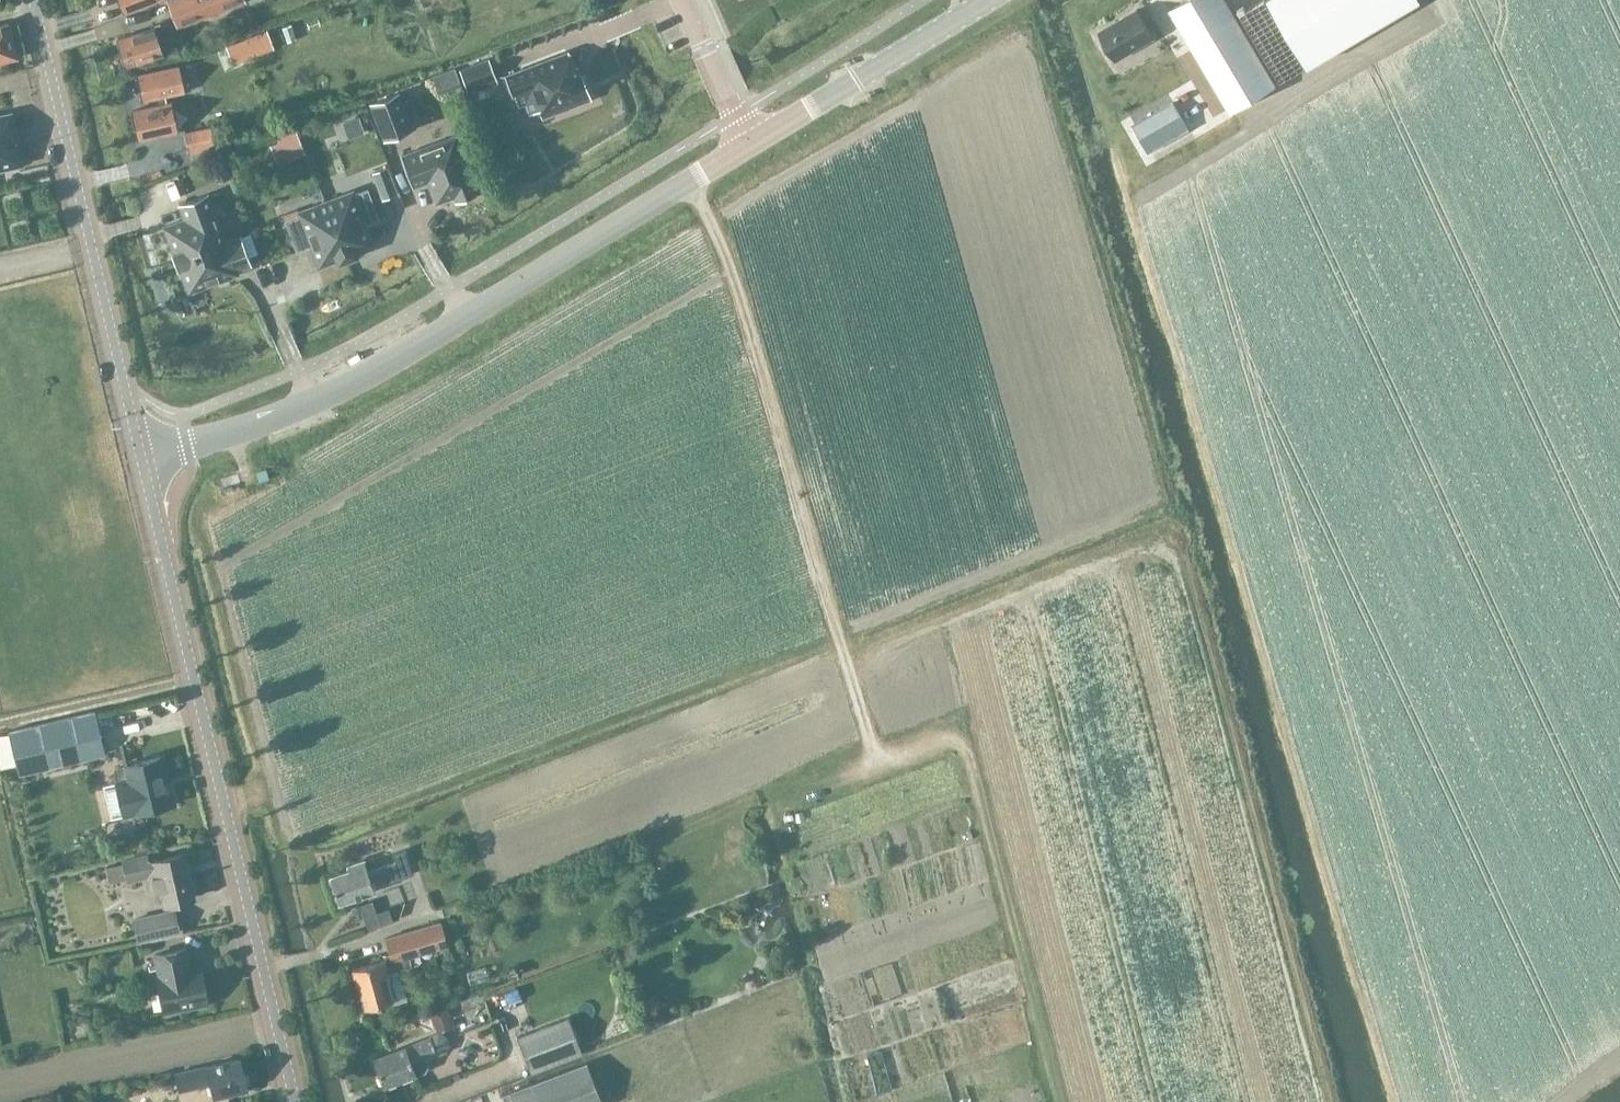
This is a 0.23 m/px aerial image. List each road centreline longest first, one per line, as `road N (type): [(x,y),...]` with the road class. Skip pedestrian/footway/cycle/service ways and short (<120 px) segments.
road 1 (track): [(1059,1101),(964,749),(941,738),(883,755),(871,743),(725,251),(688,181)]
road 2 (tertiary): [(144,459),(268,423),(334,394),(748,144)]
road 3 (tertiary): [(295,1101),(144,459)]
road 4 (tertiary): [(144,459),(32,0)]
road 5 (tertiary): [(748,144),(992,0)]
road 6 (track): [(195,676),(0,724)]
road 7 (residential): [(735,116),(684,0)]

